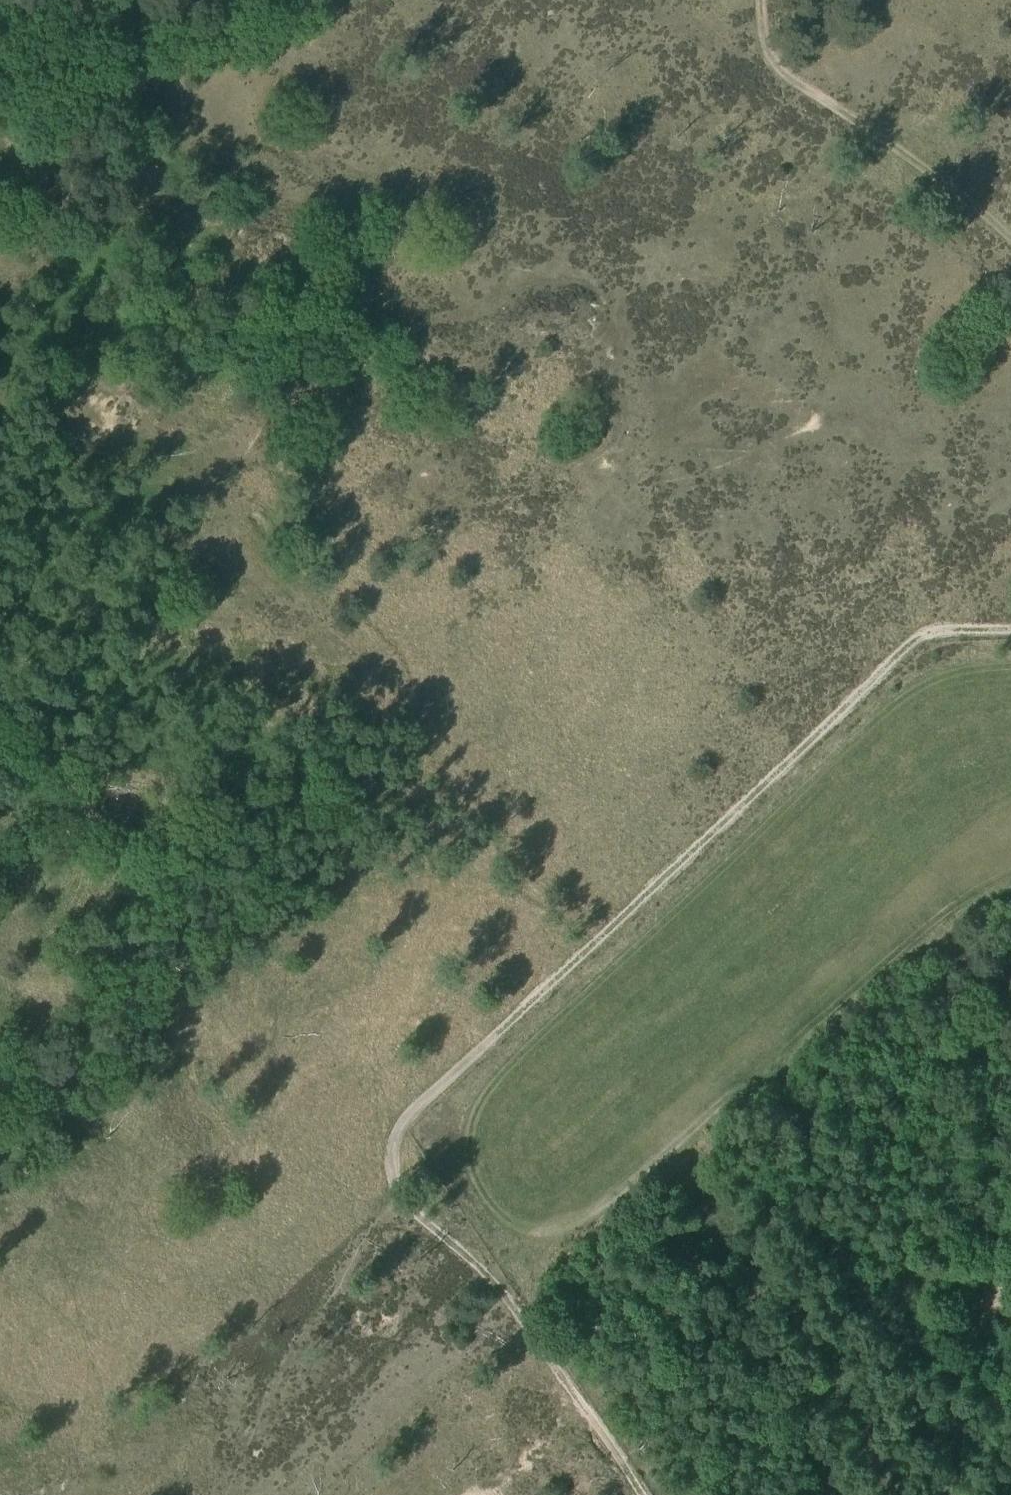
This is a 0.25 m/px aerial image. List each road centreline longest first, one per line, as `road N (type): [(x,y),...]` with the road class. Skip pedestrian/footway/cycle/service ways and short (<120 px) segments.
road 1 (track): [(761,0),(776,58),(1010,238)]

